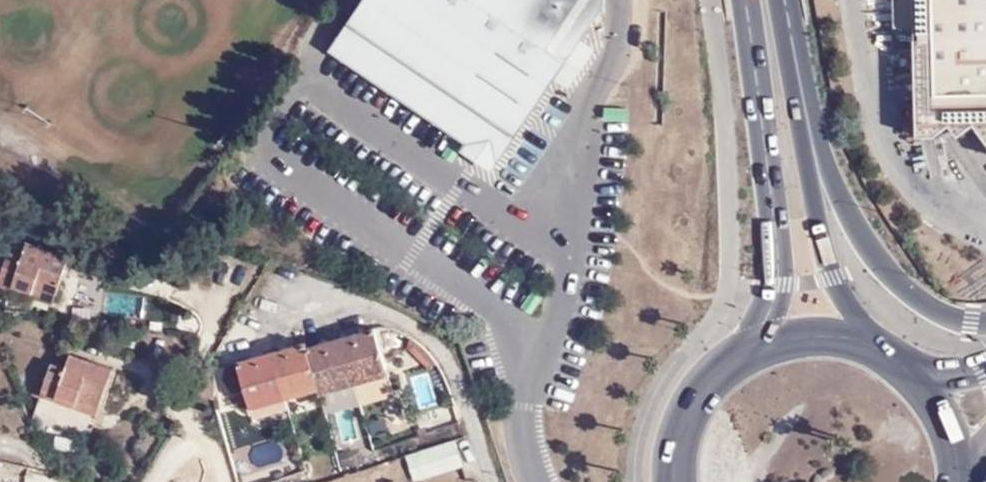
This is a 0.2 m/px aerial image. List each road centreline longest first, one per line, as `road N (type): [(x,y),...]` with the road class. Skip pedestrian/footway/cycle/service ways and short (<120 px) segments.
road 1 (secondary): [(985,321),(946,316),(870,251),(833,180),(792,35)]
road 2 (secondary): [(745,0),(778,241),(777,285),(758,347)]
road 3 (secondary): [(870,345),(834,276),(820,225),(792,35)]
road 4 (residential): [(494,481),(454,362),(428,337),(372,308),(285,311)]
road 5 (secondary): [(758,347),(704,390),(686,420),(676,481)]

